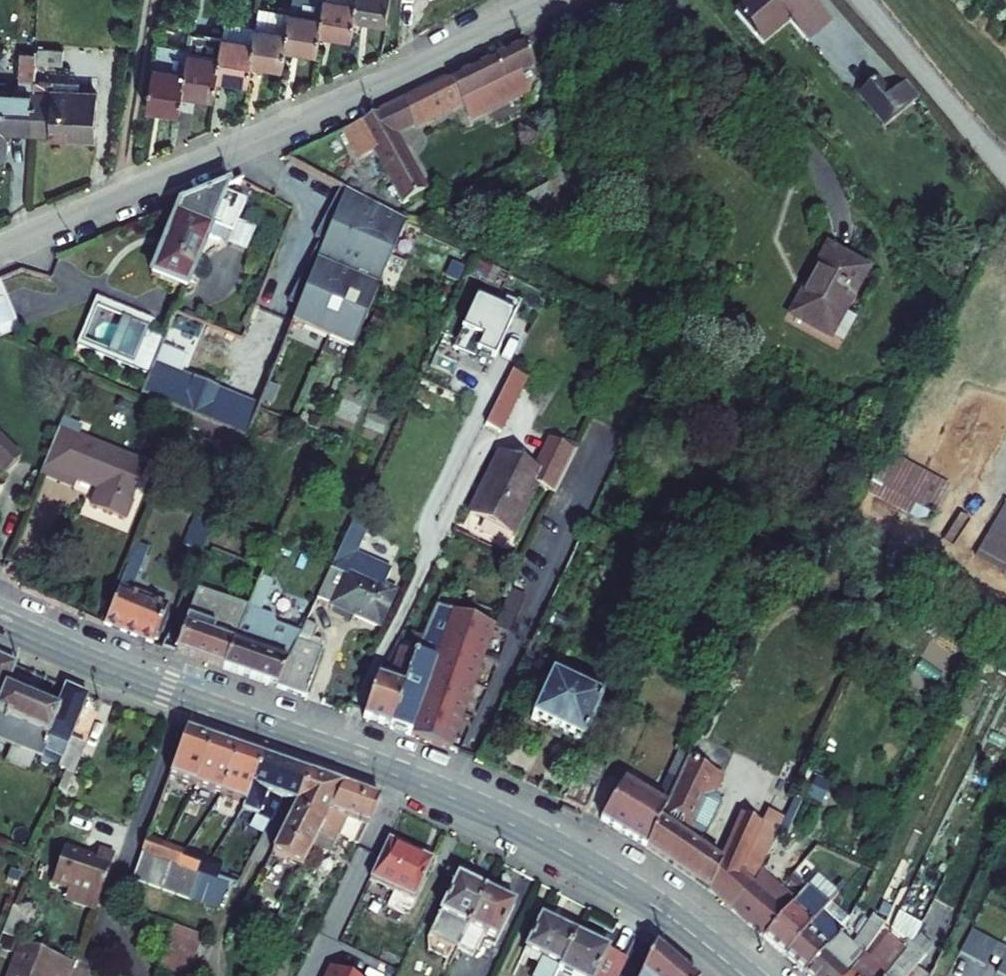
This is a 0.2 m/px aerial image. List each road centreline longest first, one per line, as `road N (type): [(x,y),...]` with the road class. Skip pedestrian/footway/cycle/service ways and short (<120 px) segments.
road 1 (secondary): [(0,623),(508,822),(638,895),(743,975)]
road 2 (residential): [(0,250),(429,62),(545,0)]

